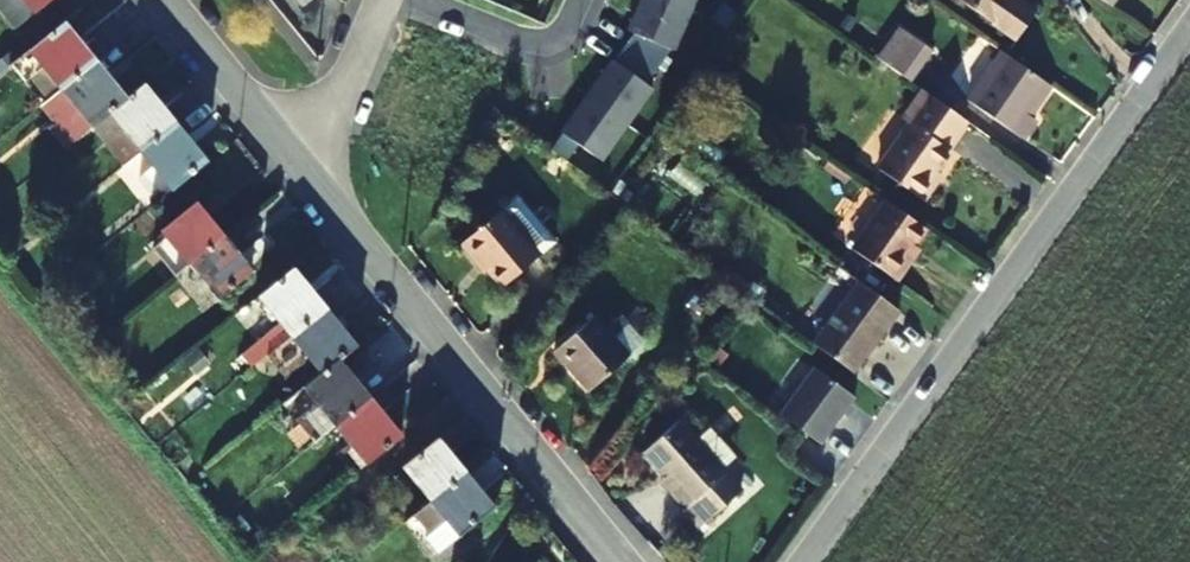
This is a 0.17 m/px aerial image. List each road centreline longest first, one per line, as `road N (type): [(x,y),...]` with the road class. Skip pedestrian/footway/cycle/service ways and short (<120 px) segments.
road 1 (residential): [(1189,28),(804,561)]
road 2 (residential): [(289,152),(623,561)]
road 3 (residential): [(166,0),(289,152)]
road 4 (residential): [(289,152),(339,94),(381,0)]

